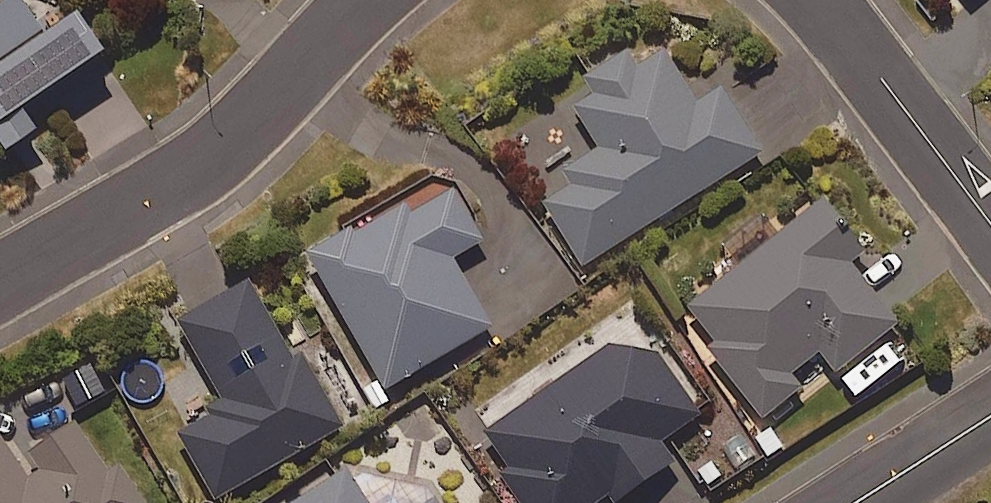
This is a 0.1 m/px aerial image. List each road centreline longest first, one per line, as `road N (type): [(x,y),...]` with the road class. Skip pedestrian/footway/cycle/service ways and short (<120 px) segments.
road 1 (residential): [(0,273),(211,152),(364,0)]
road 2 (residential): [(815,0),(990,224)]
road 3 (residential): [(854,502),(990,416)]

